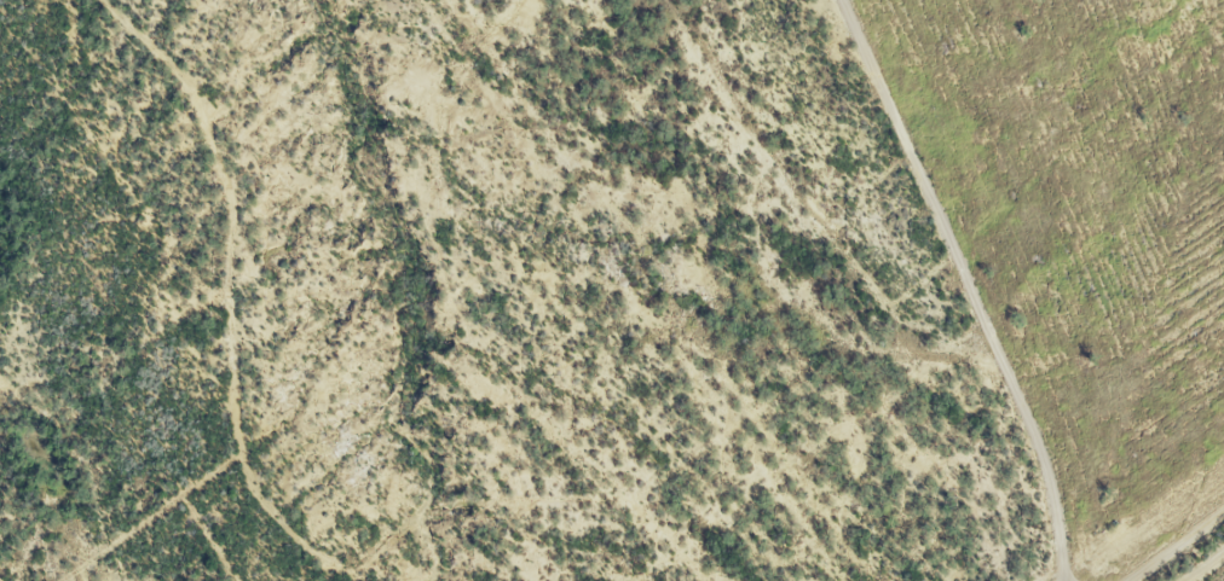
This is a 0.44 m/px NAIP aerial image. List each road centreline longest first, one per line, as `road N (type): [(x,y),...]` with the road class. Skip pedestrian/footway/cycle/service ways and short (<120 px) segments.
road 1 (residential): [(1223,480),(1081,580)]

